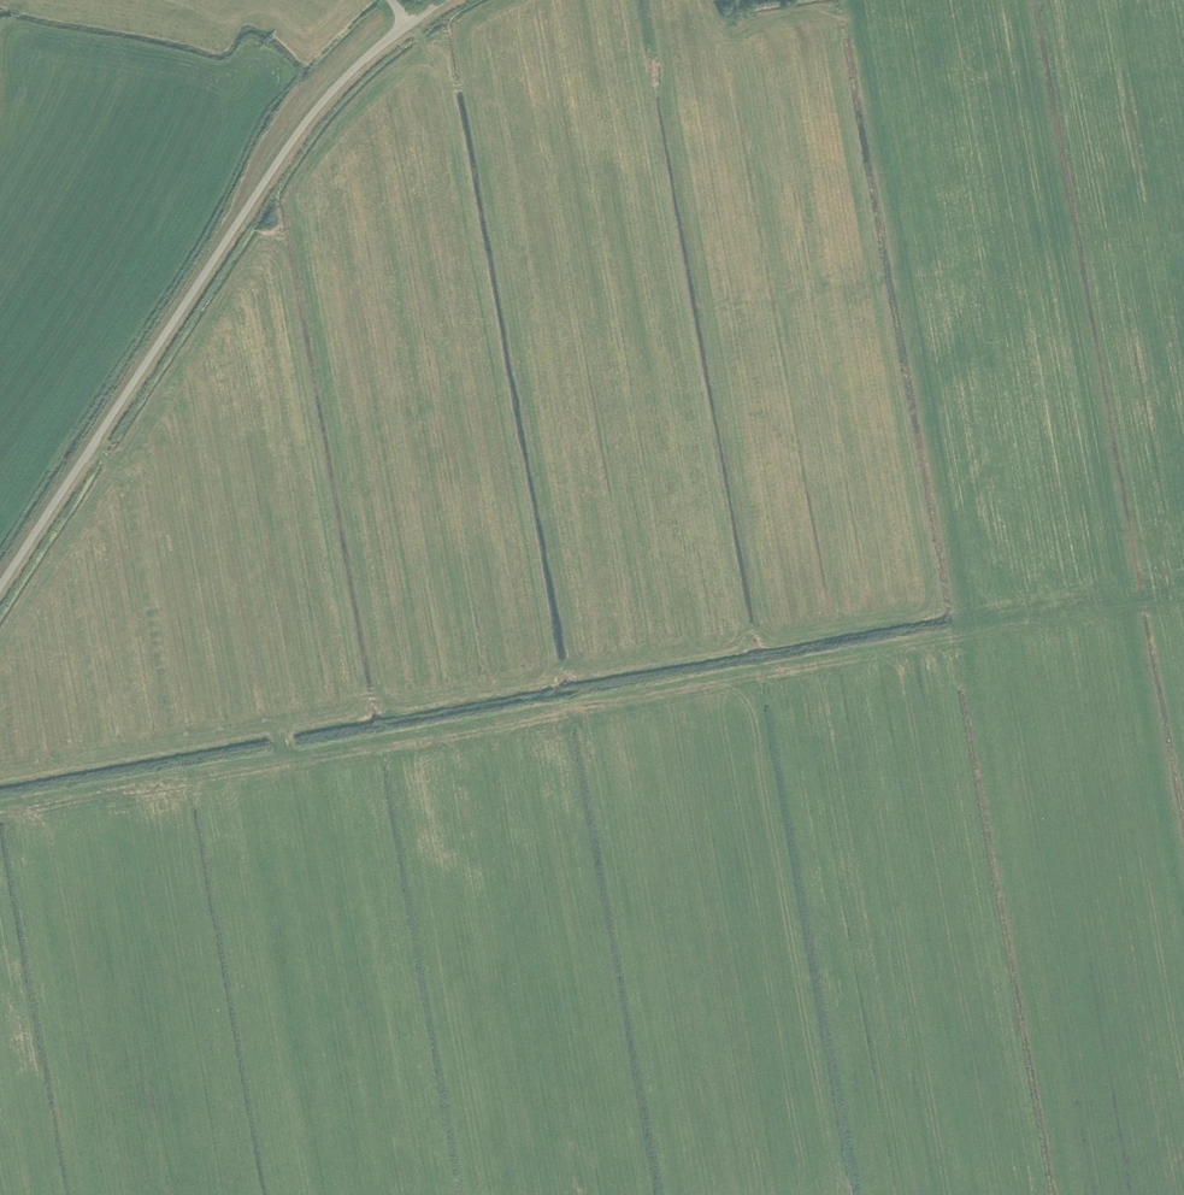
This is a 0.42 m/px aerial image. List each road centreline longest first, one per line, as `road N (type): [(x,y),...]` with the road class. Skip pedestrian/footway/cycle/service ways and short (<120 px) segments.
road 1 (tertiary): [(0,587),(303,126),(353,70),(445,0)]

